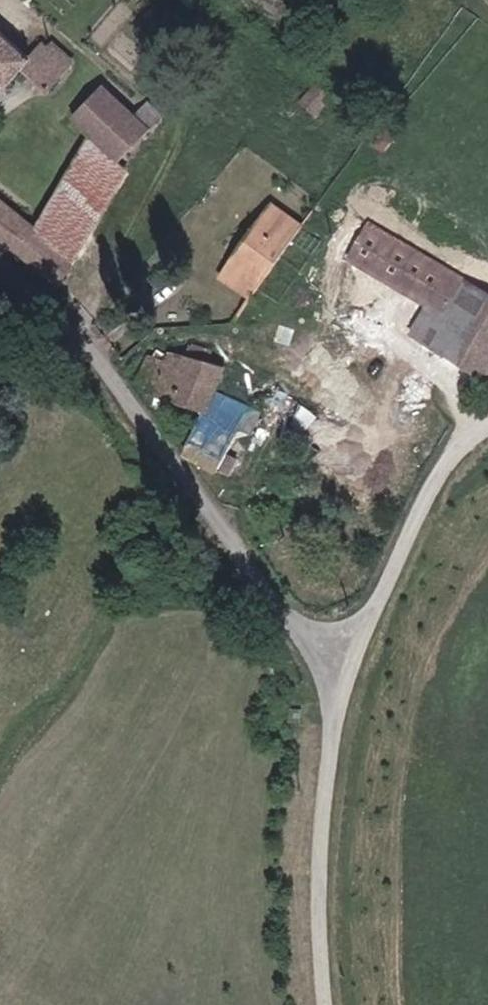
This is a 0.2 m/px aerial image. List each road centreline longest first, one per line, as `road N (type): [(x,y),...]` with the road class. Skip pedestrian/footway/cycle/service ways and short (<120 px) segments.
road 1 (unclassified): [(335,670),(97,344),(0,276)]
road 2 (unclassified): [(339,1004),(324,848),(339,749),(335,670)]
road 3 (unclassified): [(335,670),(457,446),(487,428)]

